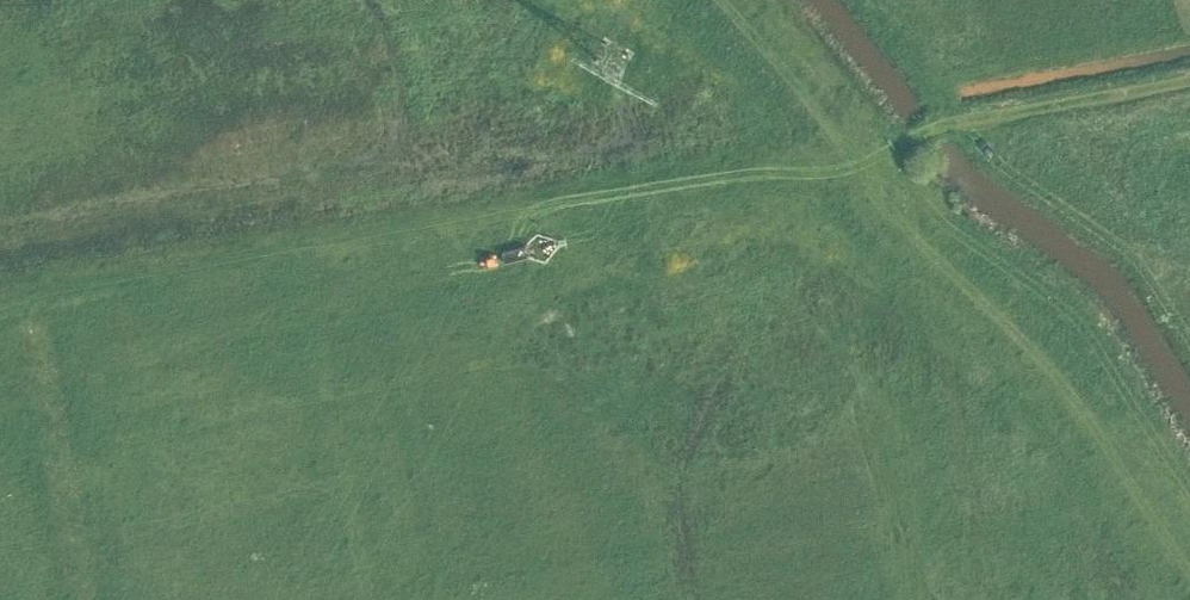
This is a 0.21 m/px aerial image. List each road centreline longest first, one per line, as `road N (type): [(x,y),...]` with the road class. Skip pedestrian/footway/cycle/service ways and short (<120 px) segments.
road 1 (track): [(900,142),(963,116),(1189,80)]

